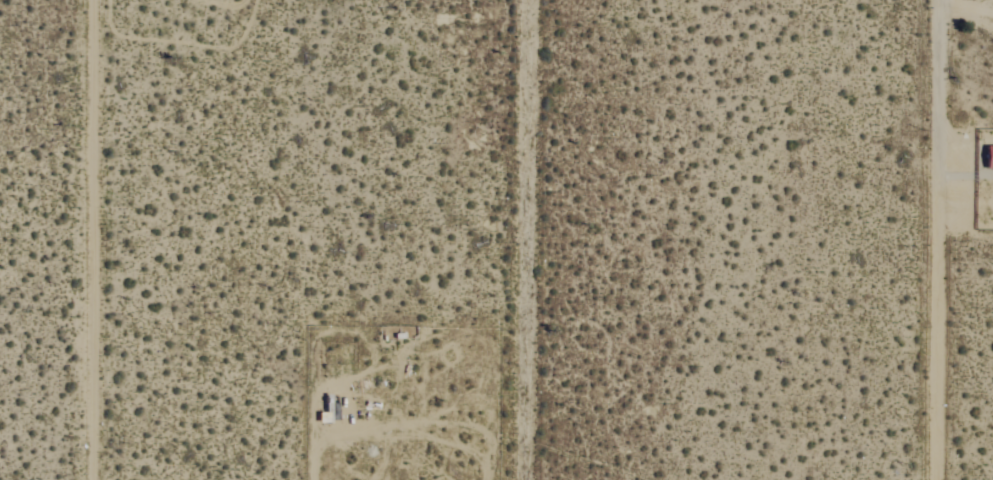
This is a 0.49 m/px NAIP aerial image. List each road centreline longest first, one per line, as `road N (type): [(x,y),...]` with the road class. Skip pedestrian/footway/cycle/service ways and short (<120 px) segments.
road 1 (residential): [(938,479),(945,0)]
road 2 (residential): [(527,479),(532,0)]
road 3 (residential): [(90,479),(92,0)]

